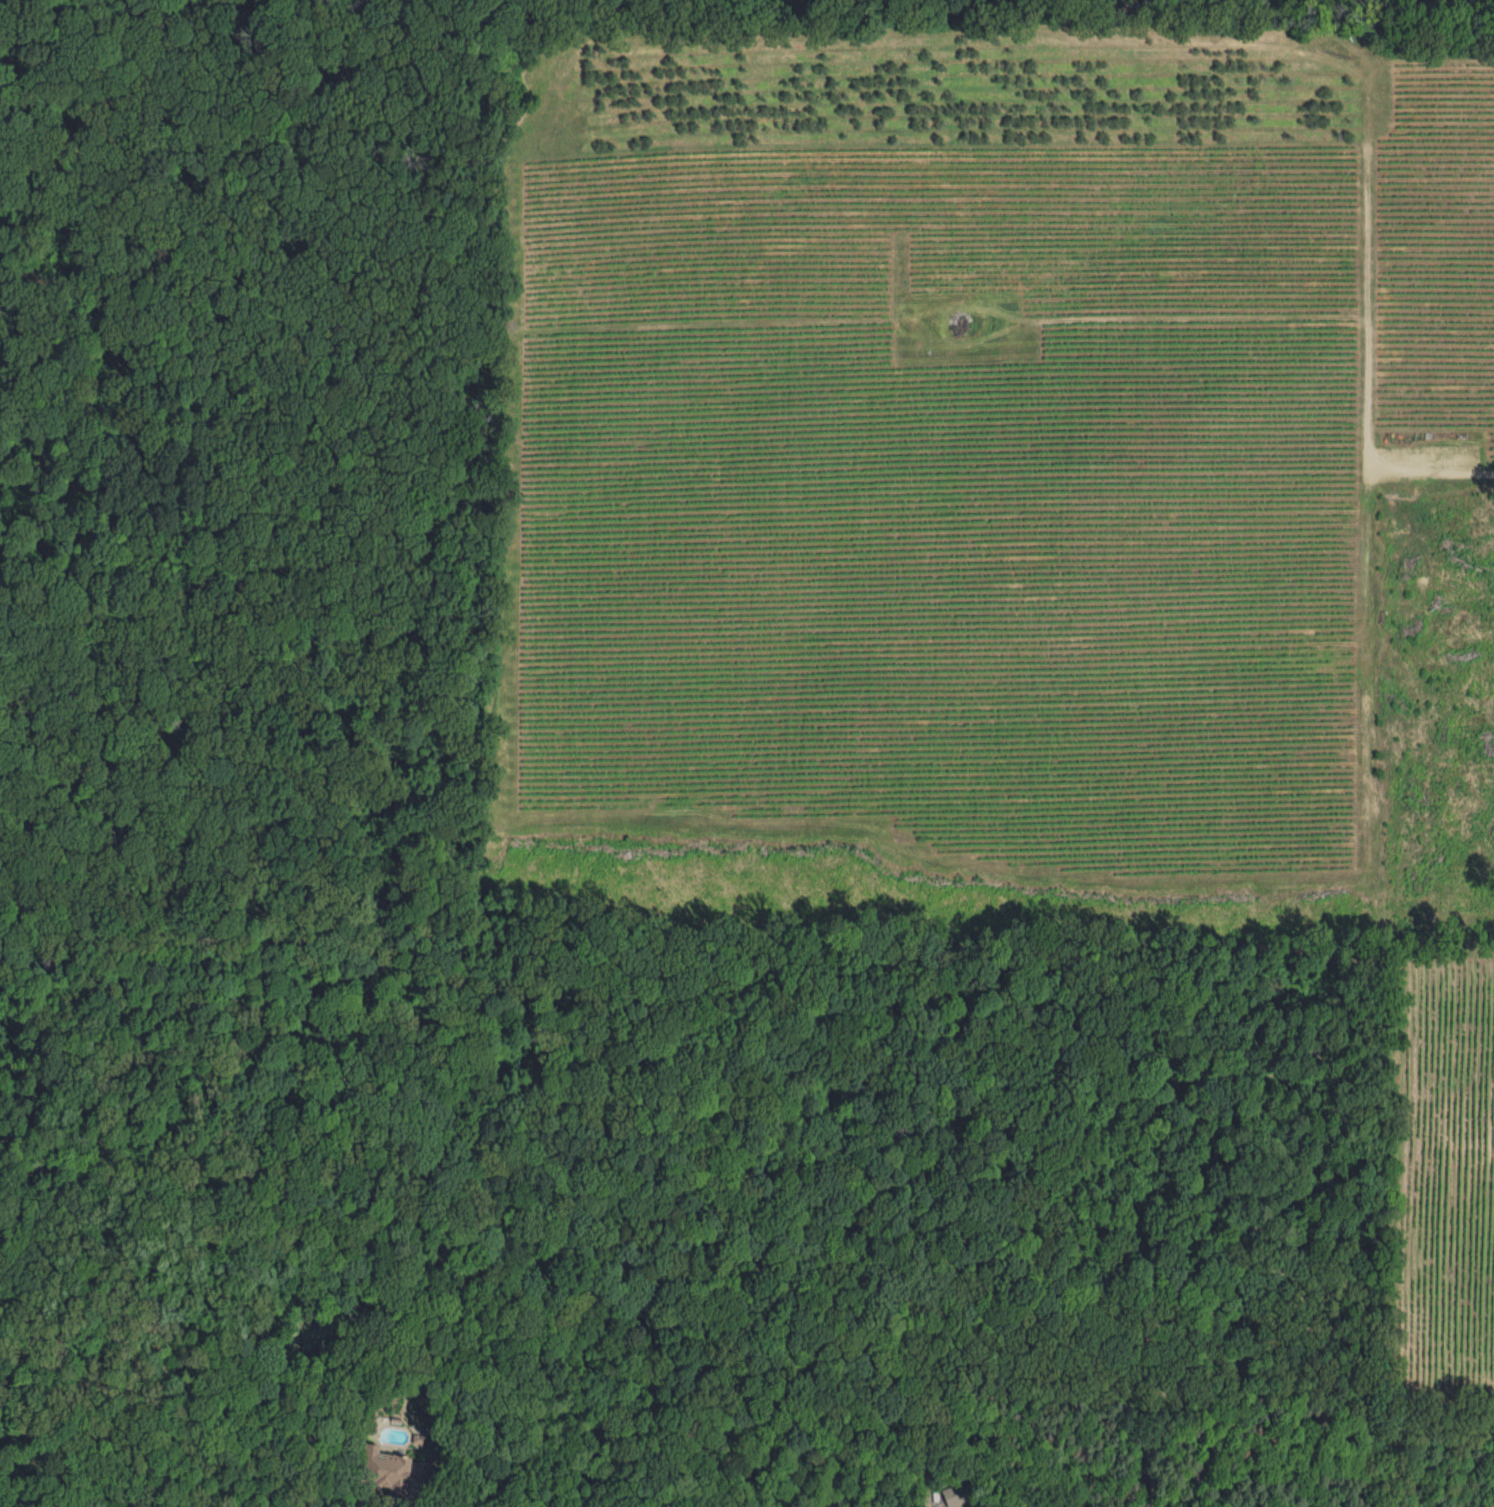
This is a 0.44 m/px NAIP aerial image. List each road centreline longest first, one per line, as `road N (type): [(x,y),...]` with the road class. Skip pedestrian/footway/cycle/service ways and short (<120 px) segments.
road 1 (residential): [(0,583),(39,533),(46,480),(0,374)]

